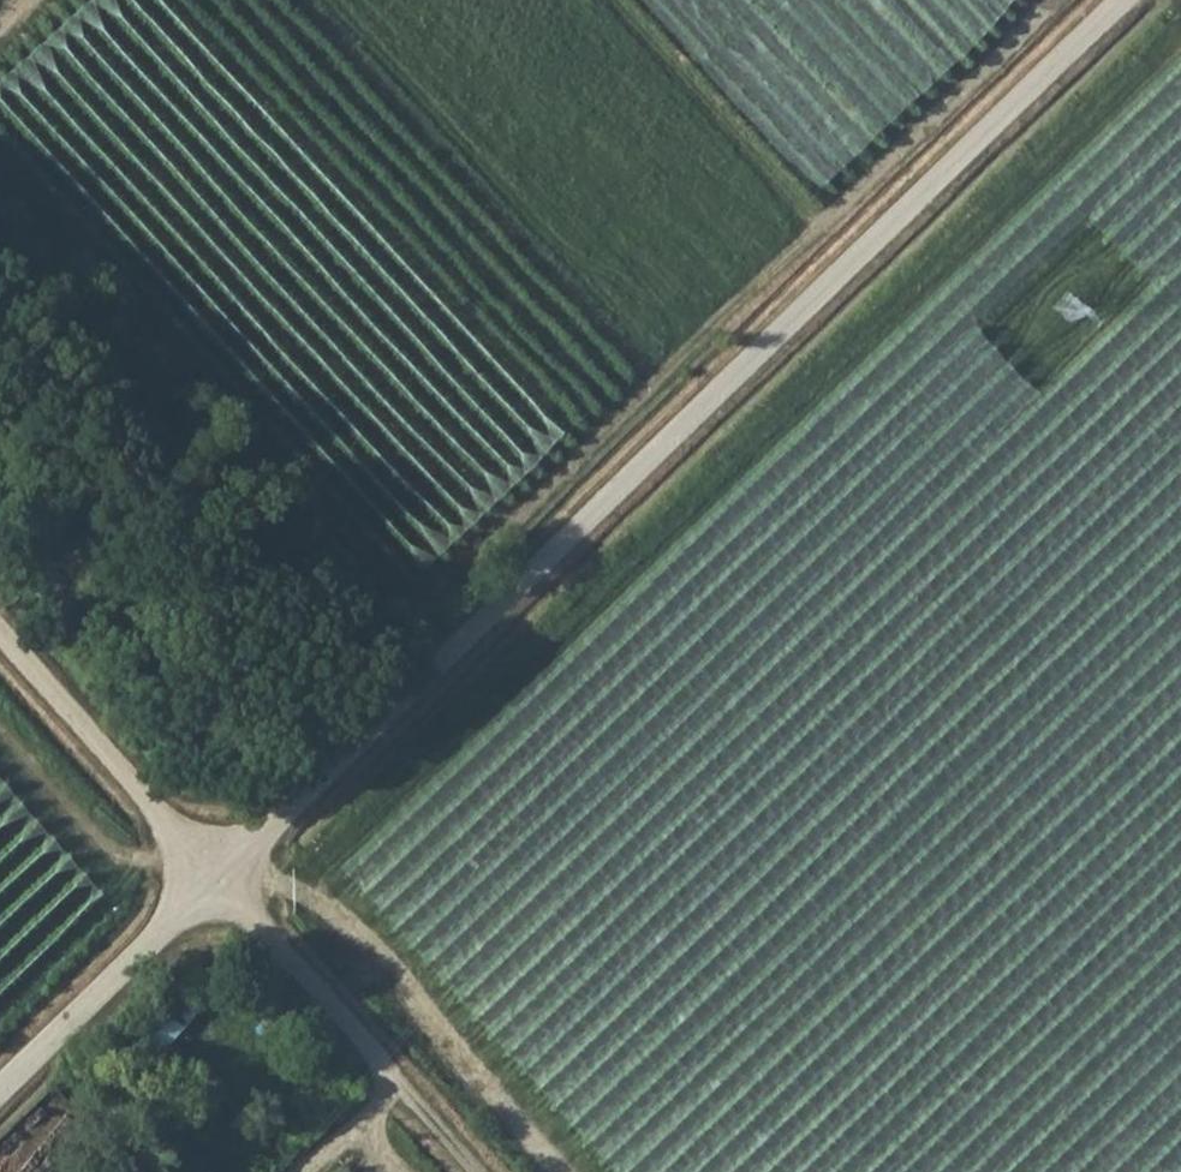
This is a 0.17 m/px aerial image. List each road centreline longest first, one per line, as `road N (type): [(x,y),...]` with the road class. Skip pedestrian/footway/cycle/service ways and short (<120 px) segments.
road 1 (track): [(209,873),(1118,0)]
road 2 (track): [(552,1171),(302,888),(209,873)]
road 3 (track): [(209,873),(476,1171)]
road 4 (track): [(0,635),(209,873)]
road 5 (track): [(0,1076),(209,873)]

